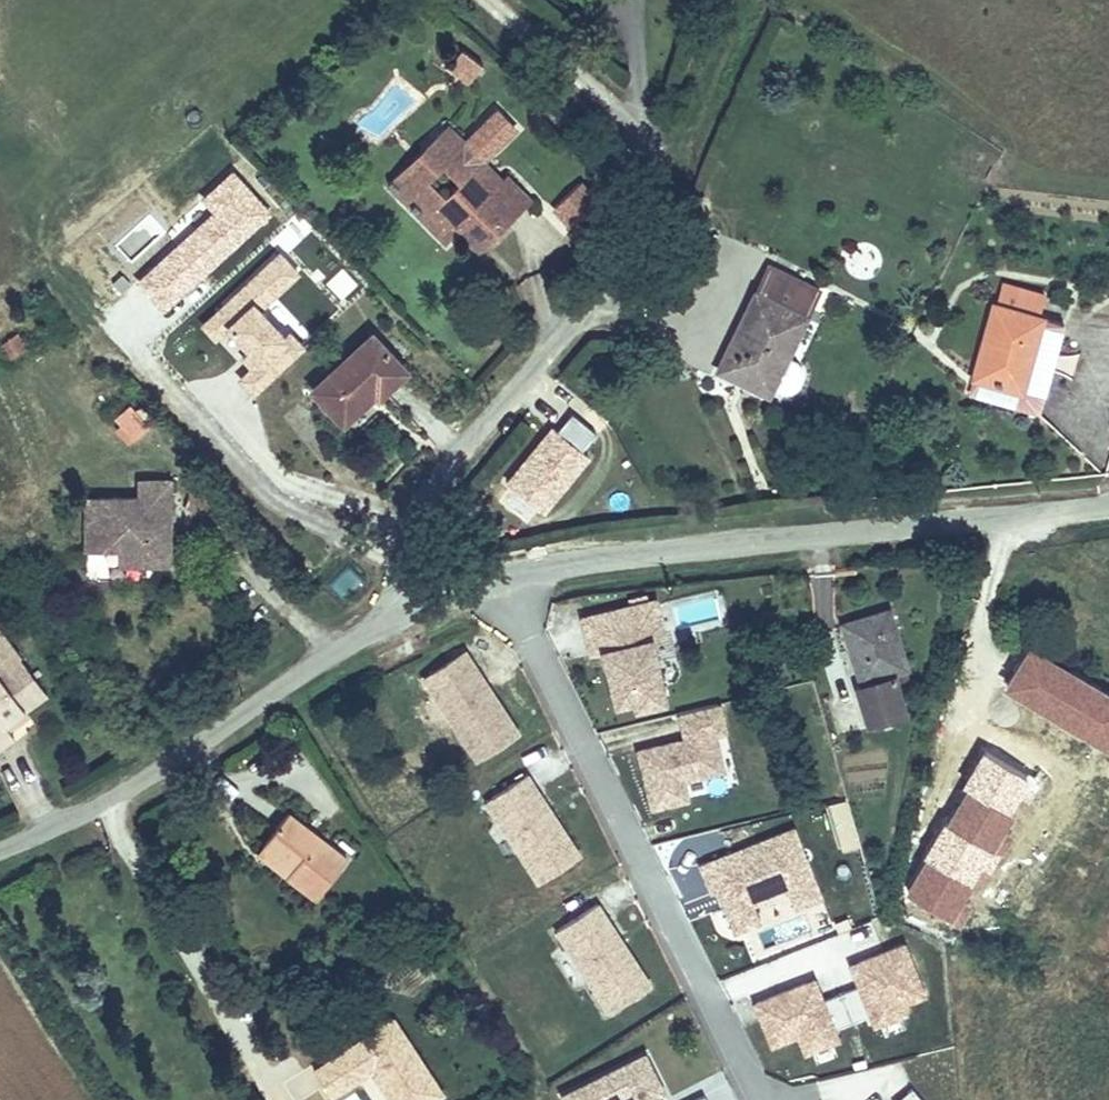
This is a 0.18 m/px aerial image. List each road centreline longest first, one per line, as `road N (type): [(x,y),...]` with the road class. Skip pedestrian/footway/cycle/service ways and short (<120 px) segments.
road 1 (unclassified): [(1108,498),(663,545),(499,575),(392,610),(141,782),(0,851)]
road 2 (track): [(666,152),(723,0)]

